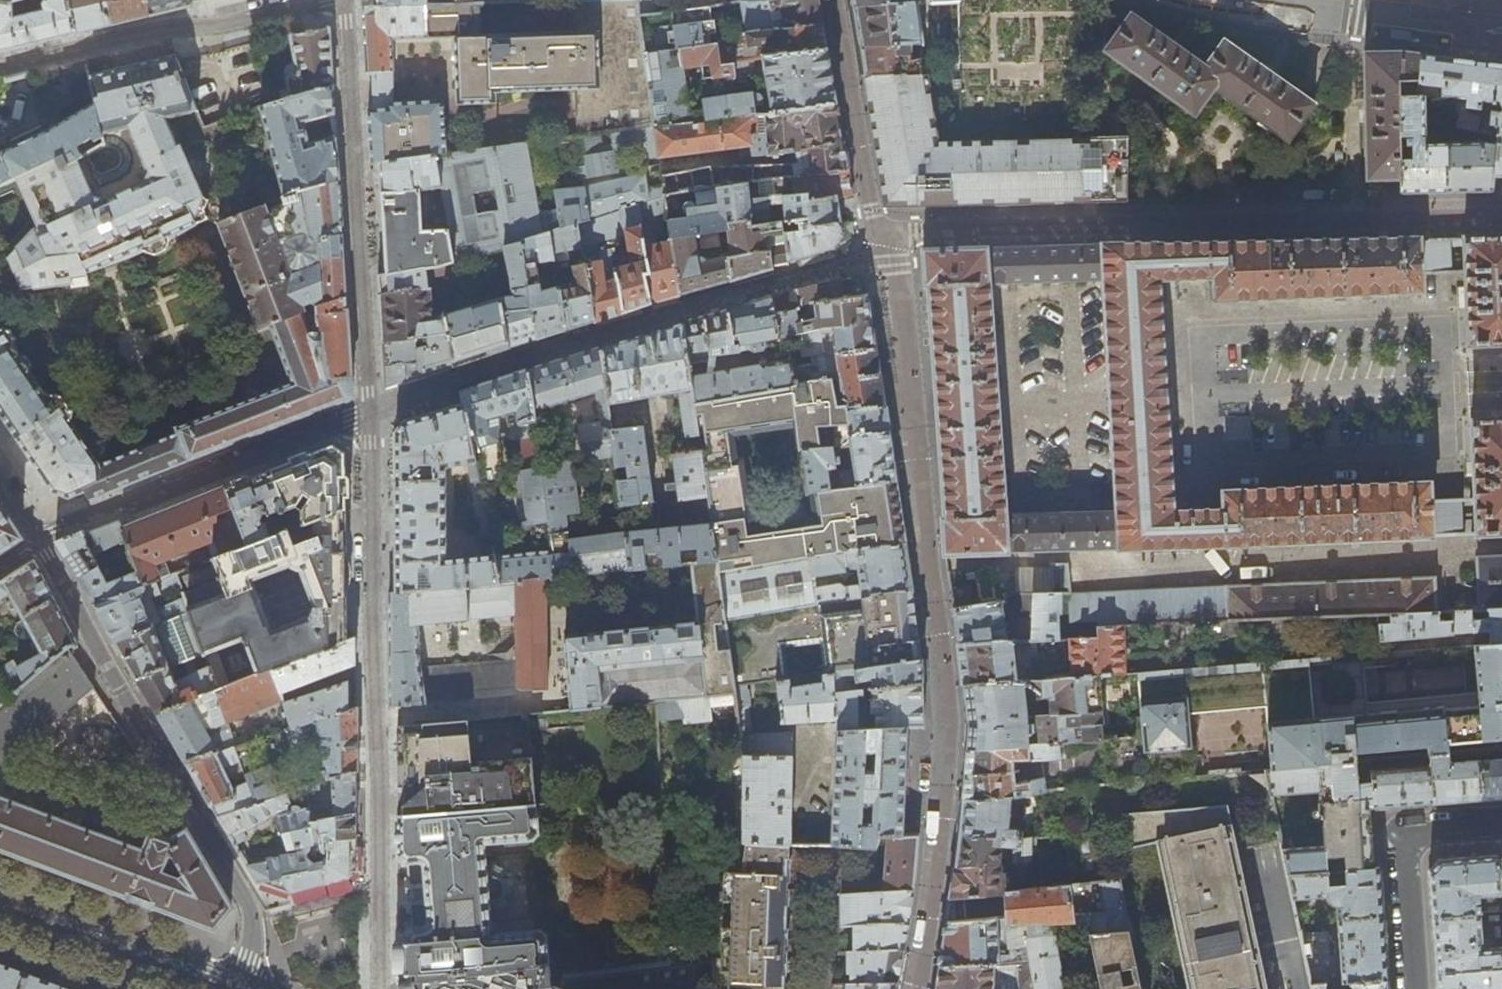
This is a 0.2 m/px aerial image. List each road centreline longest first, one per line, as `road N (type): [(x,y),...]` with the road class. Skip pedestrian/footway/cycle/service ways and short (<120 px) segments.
road 1 (residential): [(381,988),(370,410)]
road 2 (residential): [(40,540),(243,892),(252,935),(241,988)]
road 3 (residential): [(370,410),(348,0)]
road 4 (residential): [(370,410),(40,540)]
road 5 (residential): [(0,68),(324,0)]
road 6 (residential): [(1501,825),(1422,834),(1408,845),(1415,988)]

